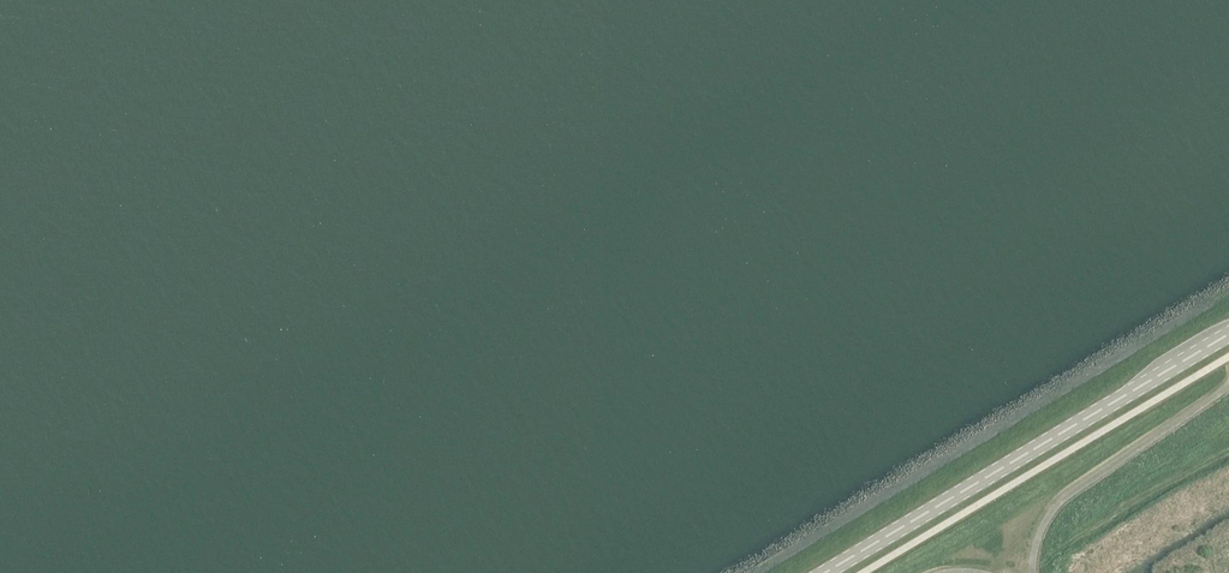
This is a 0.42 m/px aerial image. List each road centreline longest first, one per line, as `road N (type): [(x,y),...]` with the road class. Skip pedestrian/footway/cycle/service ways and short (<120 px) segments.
road 1 (secondary): [(826,572),(1228,335)]

